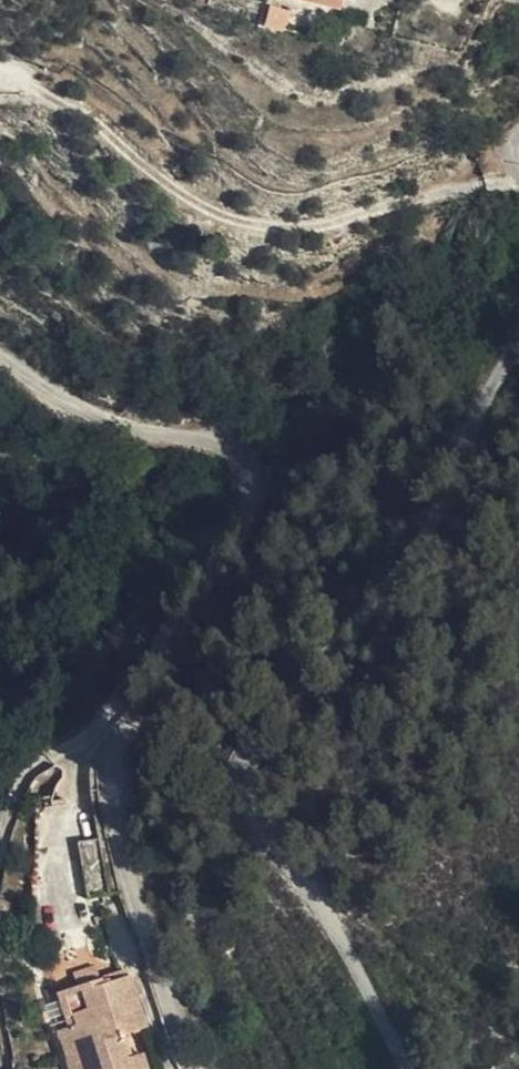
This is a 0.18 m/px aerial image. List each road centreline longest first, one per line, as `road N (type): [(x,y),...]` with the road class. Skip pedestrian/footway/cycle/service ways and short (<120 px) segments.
road 1 (unclassified): [(193,1068),(144,935),(113,809),(111,760),(143,690),(185,658),(256,489),(248,460),(218,446),(97,422),(0,363)]
road 2 (unclassified): [(518,336),(425,544),(380,605),(251,746),(236,787),(410,1068)]
road 3 (track): [(31,85),(91,119),(187,200),(234,217),(293,224),(518,182)]
road 4 (track): [(143,690),(121,693),(76,739),(36,754),(14,783),(0,840)]

